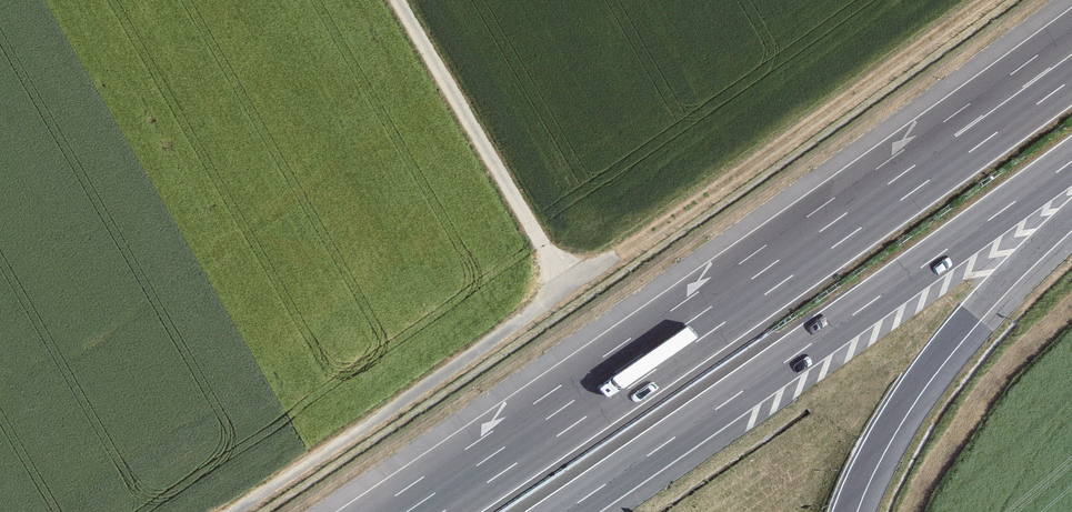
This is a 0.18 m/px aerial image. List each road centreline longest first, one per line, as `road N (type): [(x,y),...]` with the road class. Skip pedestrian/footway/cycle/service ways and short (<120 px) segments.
road 1 (motorway): [(1071,79),(443,511)]
road 2 (motorway): [(563,511),(1071,161)]
road 3 (track): [(617,255),(234,511)]
road 4 (track): [(617,255),(984,0)]
road 5 (motorway): [(845,511),(922,373),(1071,214)]
road 6 (track): [(399,0),(569,288)]

